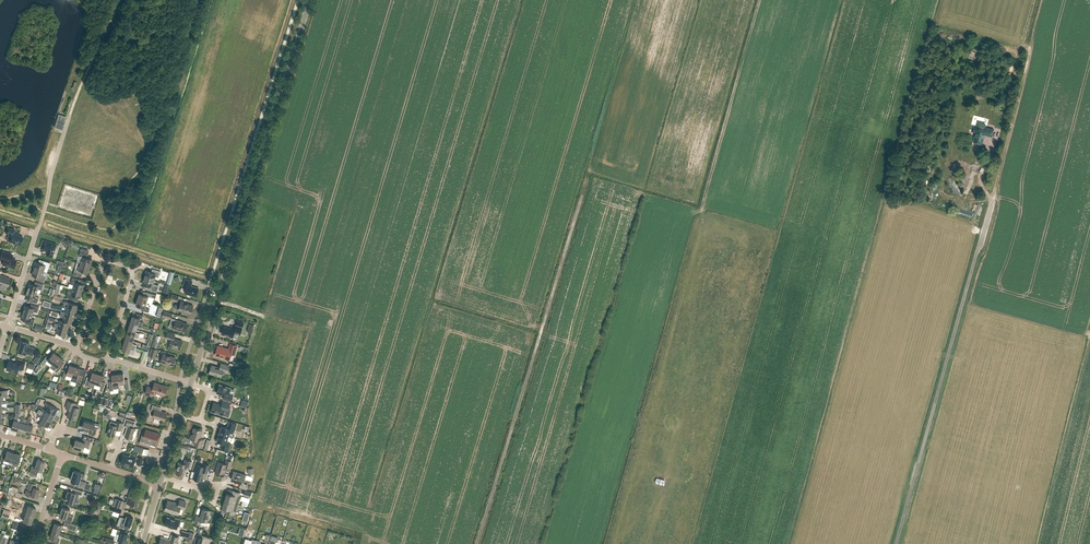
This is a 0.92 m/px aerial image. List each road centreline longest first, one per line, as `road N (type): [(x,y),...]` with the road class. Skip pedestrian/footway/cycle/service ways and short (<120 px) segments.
road 1 (tertiary): [(191,384),(310,0)]
road 2 (unclassified): [(896,543),(992,200)]
road 3 (residential): [(107,359),(131,282),(122,266),(103,268),(77,349)]
road 4 (residential): [(7,326),(49,185)]

